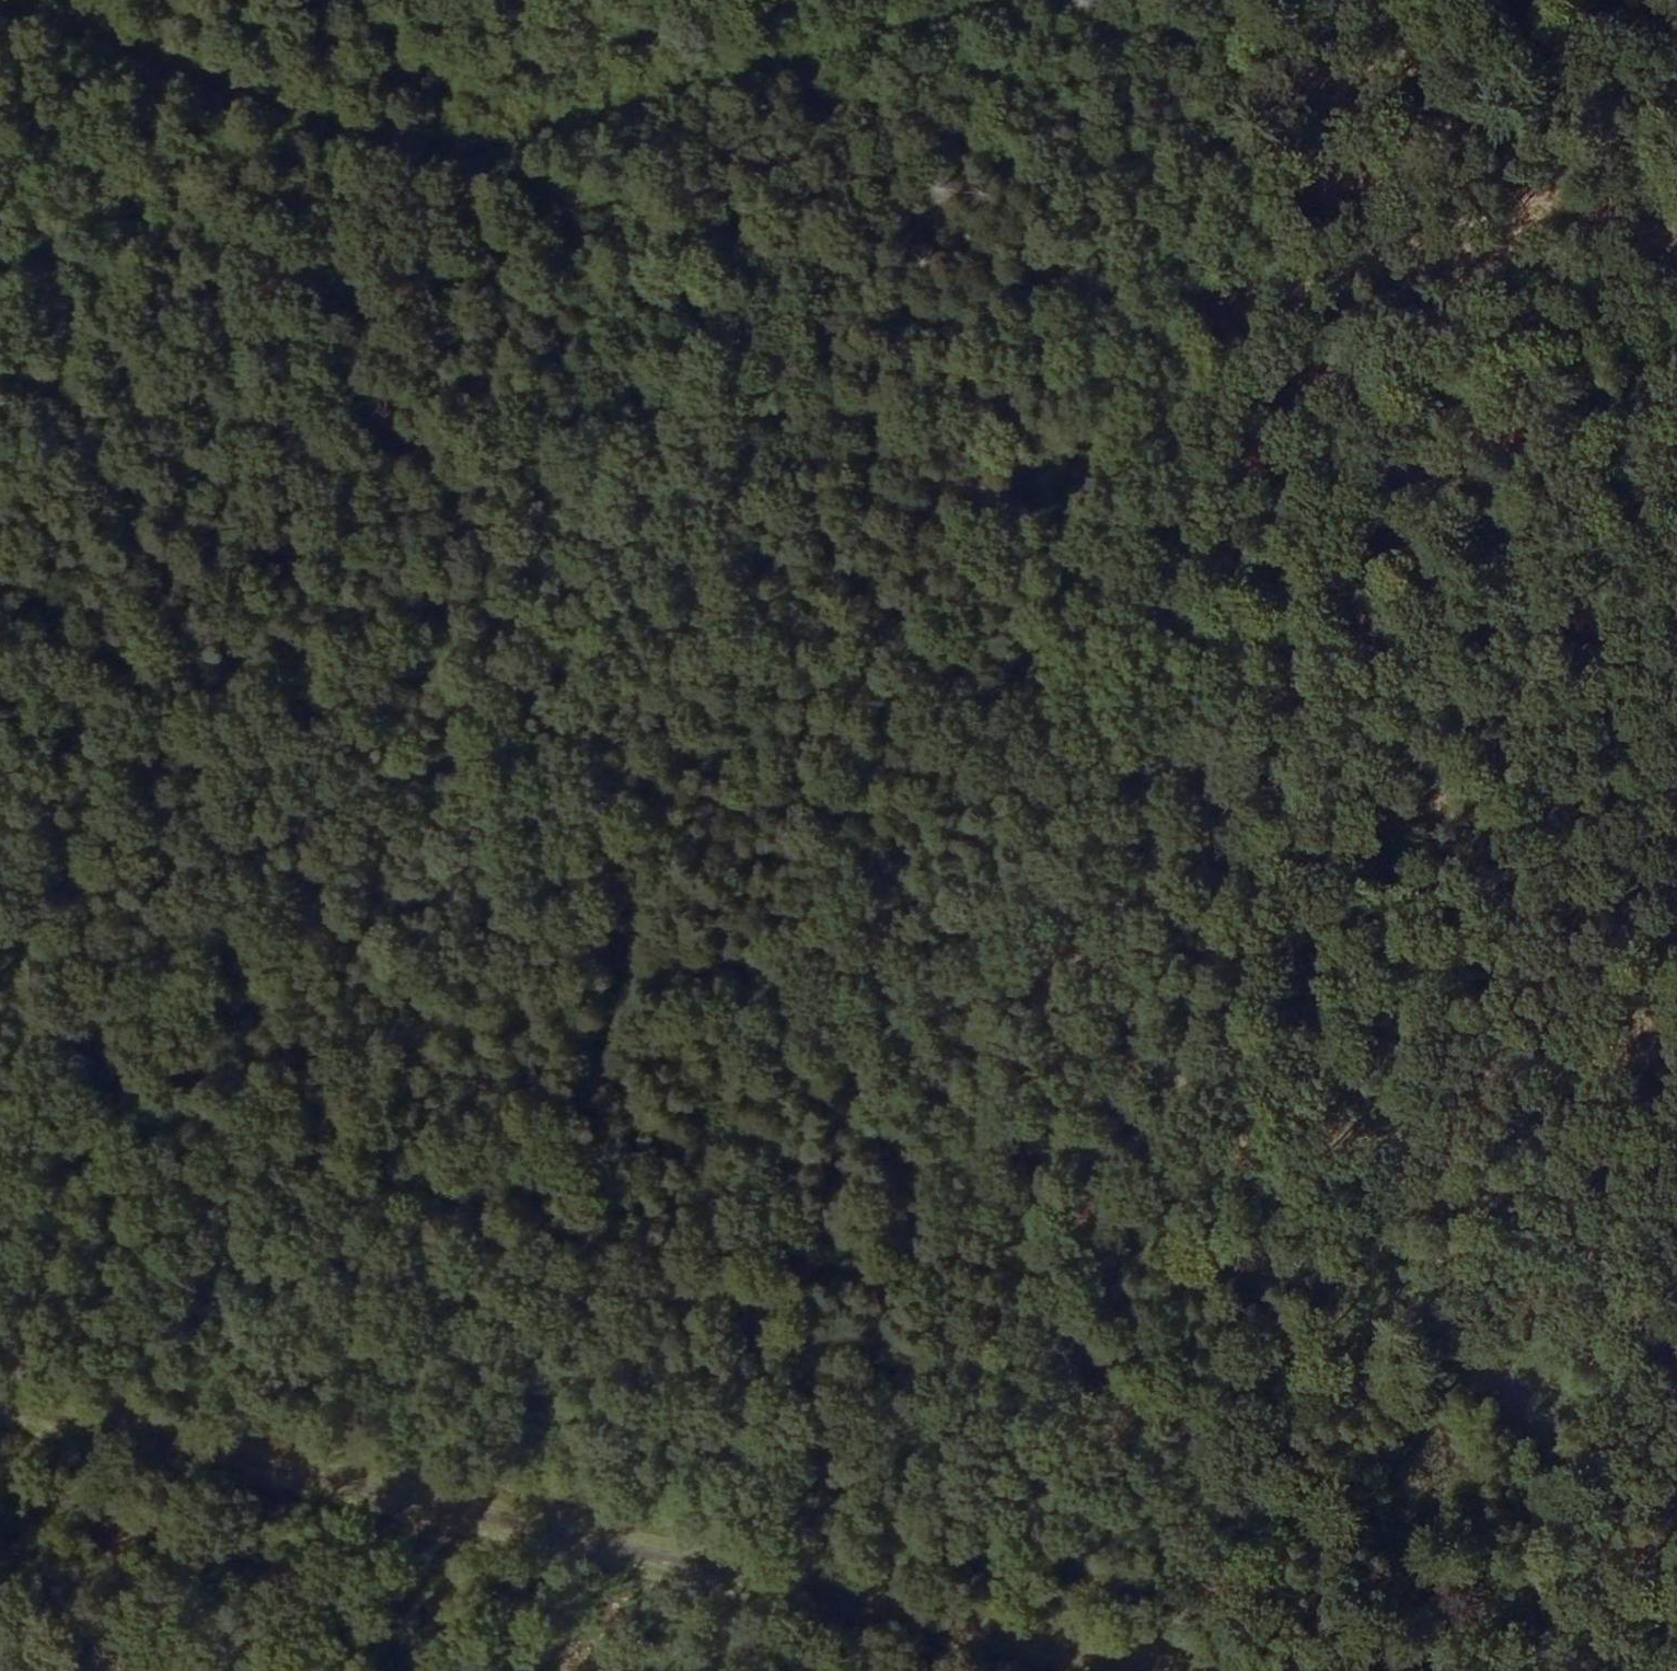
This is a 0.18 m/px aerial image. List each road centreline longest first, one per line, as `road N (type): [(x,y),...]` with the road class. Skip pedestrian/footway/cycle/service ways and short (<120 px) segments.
road 1 (track): [(0,1395),(1148,1670)]
road 2 (track): [(1017,0),(450,160),(25,0)]

